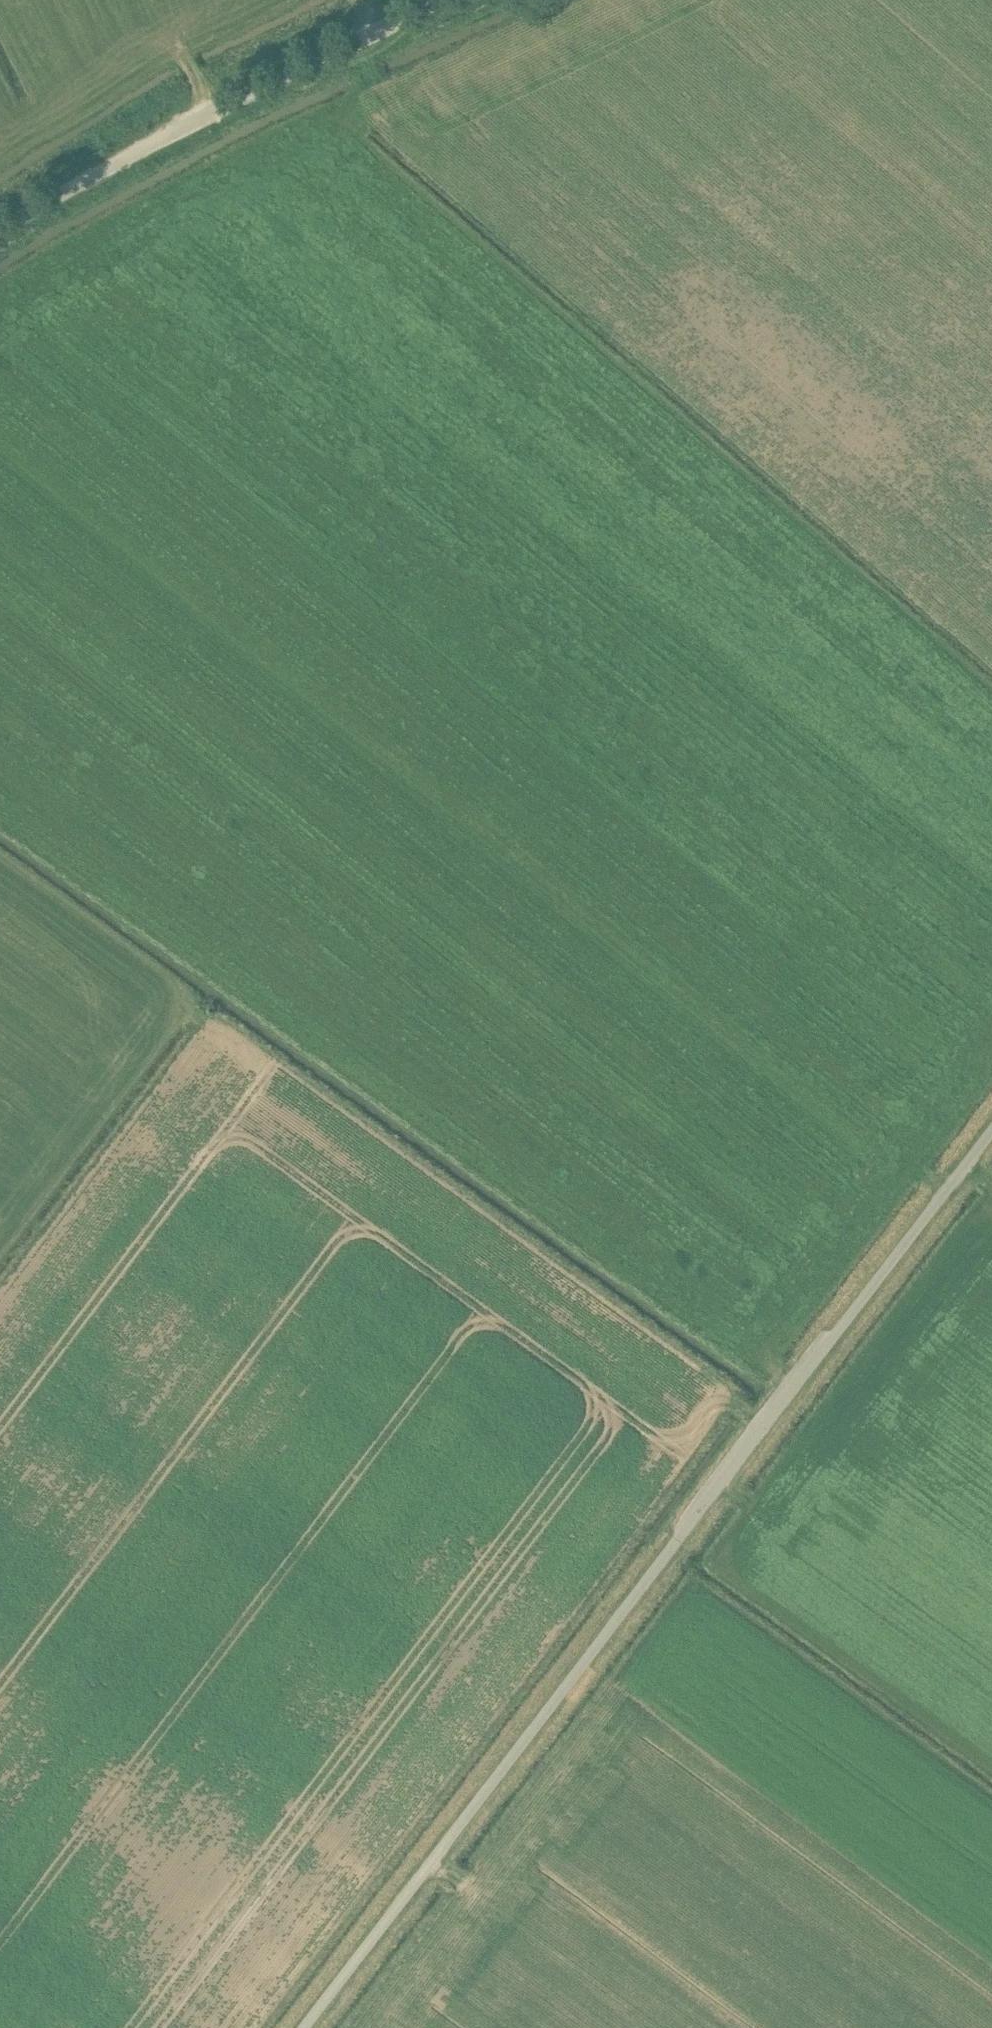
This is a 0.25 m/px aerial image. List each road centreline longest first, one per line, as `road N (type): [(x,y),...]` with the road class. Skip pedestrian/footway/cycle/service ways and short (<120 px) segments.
road 1 (unclassified): [(309,2027),(991,1135)]
road 2 (unclassified): [(0,232),(228,101),(444,0)]

